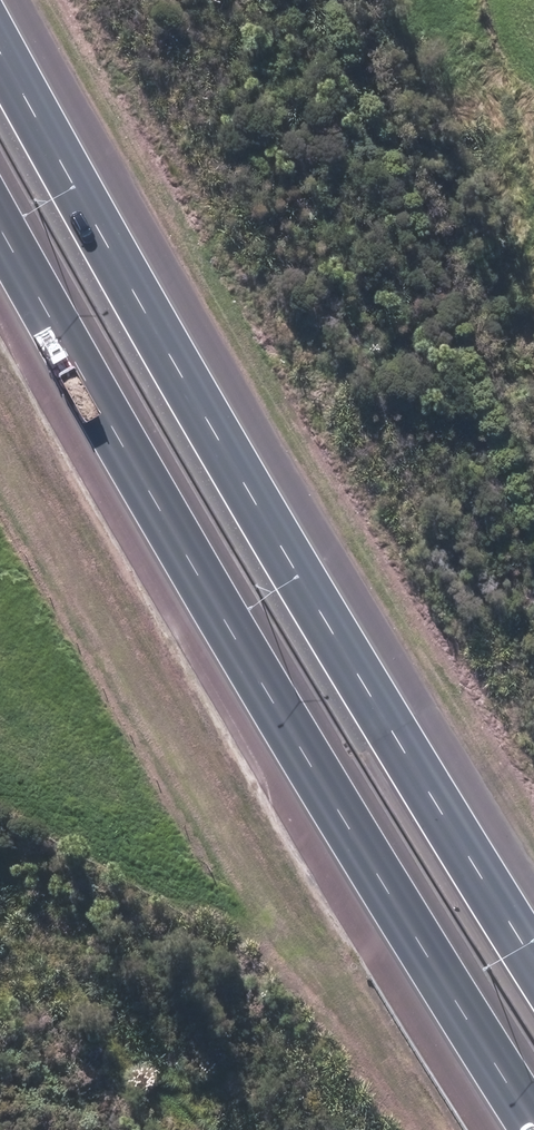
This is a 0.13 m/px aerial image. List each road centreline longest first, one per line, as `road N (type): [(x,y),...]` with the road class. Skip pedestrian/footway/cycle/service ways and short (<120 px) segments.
road 1 (motorway): [(0,50),(235,479),(533,962)]
road 2 (motorway): [(533,1123),(159,523),(0,232)]

